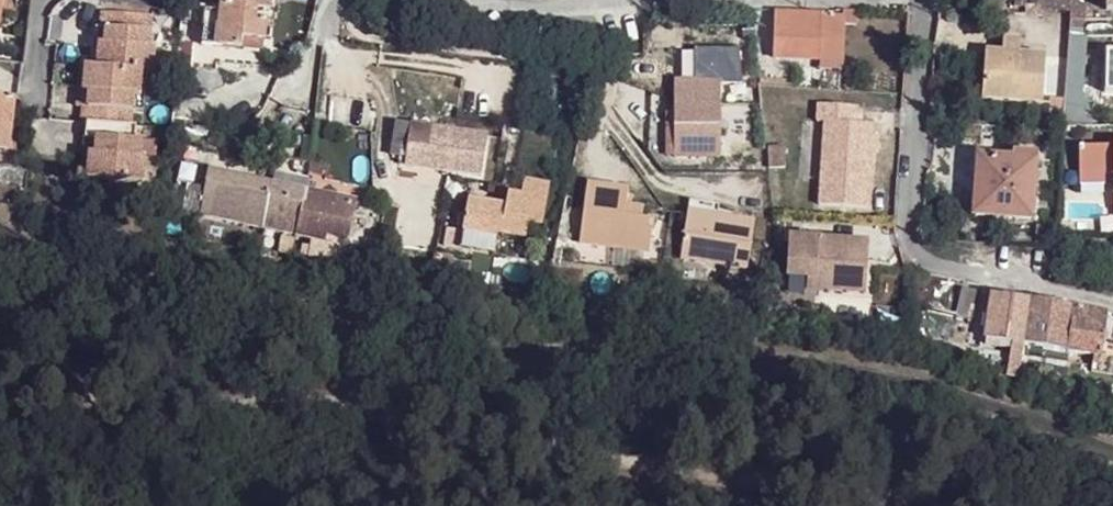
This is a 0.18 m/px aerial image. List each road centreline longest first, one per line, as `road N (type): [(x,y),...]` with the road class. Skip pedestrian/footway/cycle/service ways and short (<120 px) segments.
road 1 (residential): [(1055,289),(918,256),(909,235),(925,15),(917,0)]
road 2 (residential): [(470,0),(537,9),(617,0)]
road 3 (residential): [(340,0),(323,146)]

